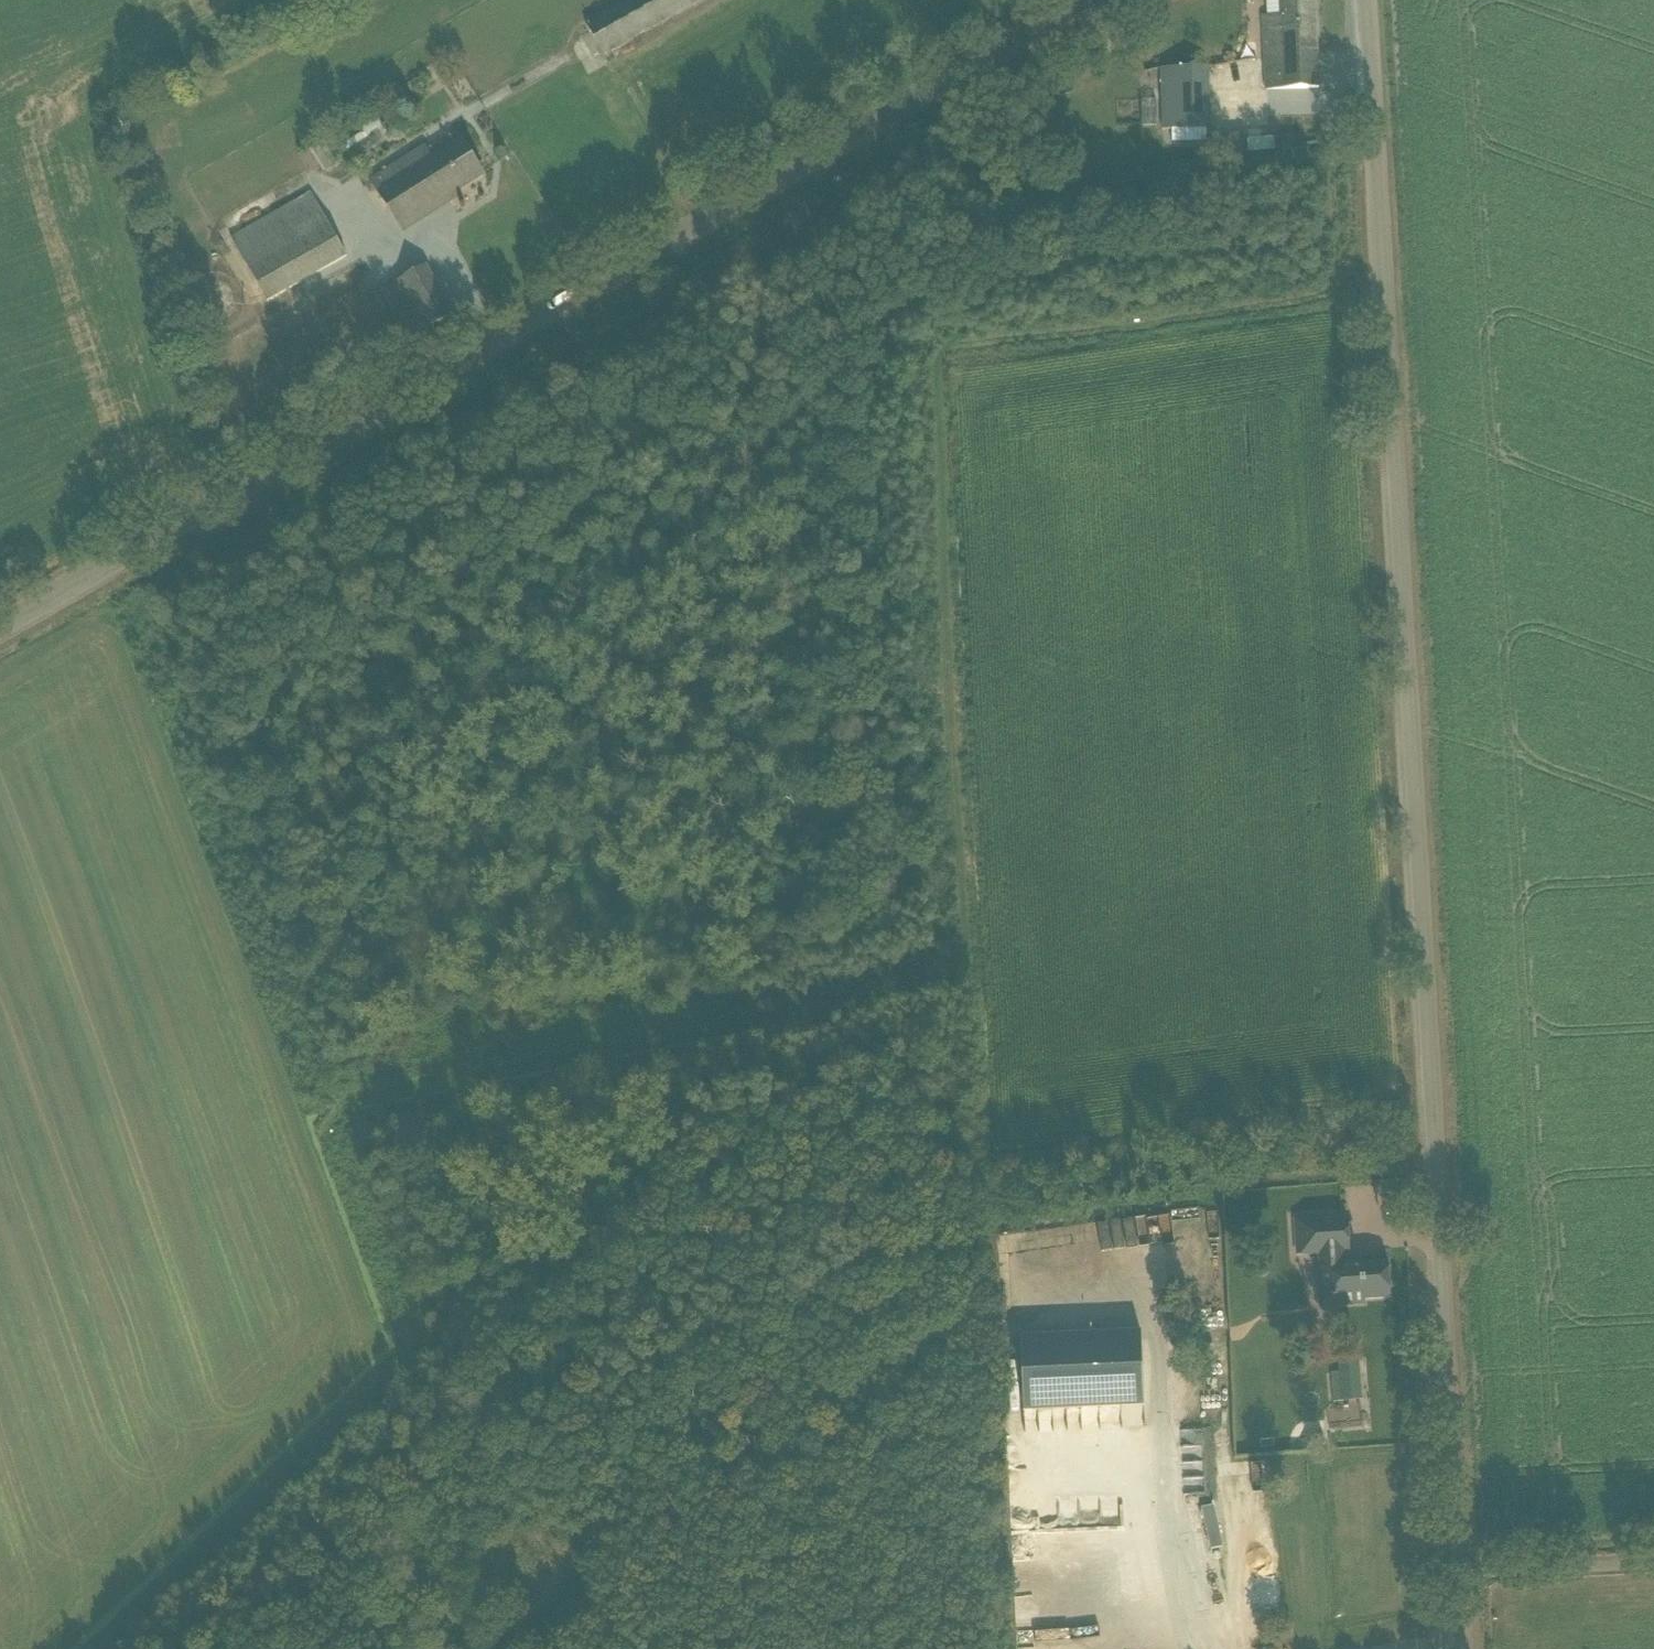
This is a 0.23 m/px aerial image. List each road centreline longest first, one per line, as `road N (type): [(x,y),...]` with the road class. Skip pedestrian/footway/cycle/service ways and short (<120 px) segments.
road 1 (unclassified): [(1460,1648),(1366,0)]
road 2 (tertiary): [(0,630),(1088,0)]

